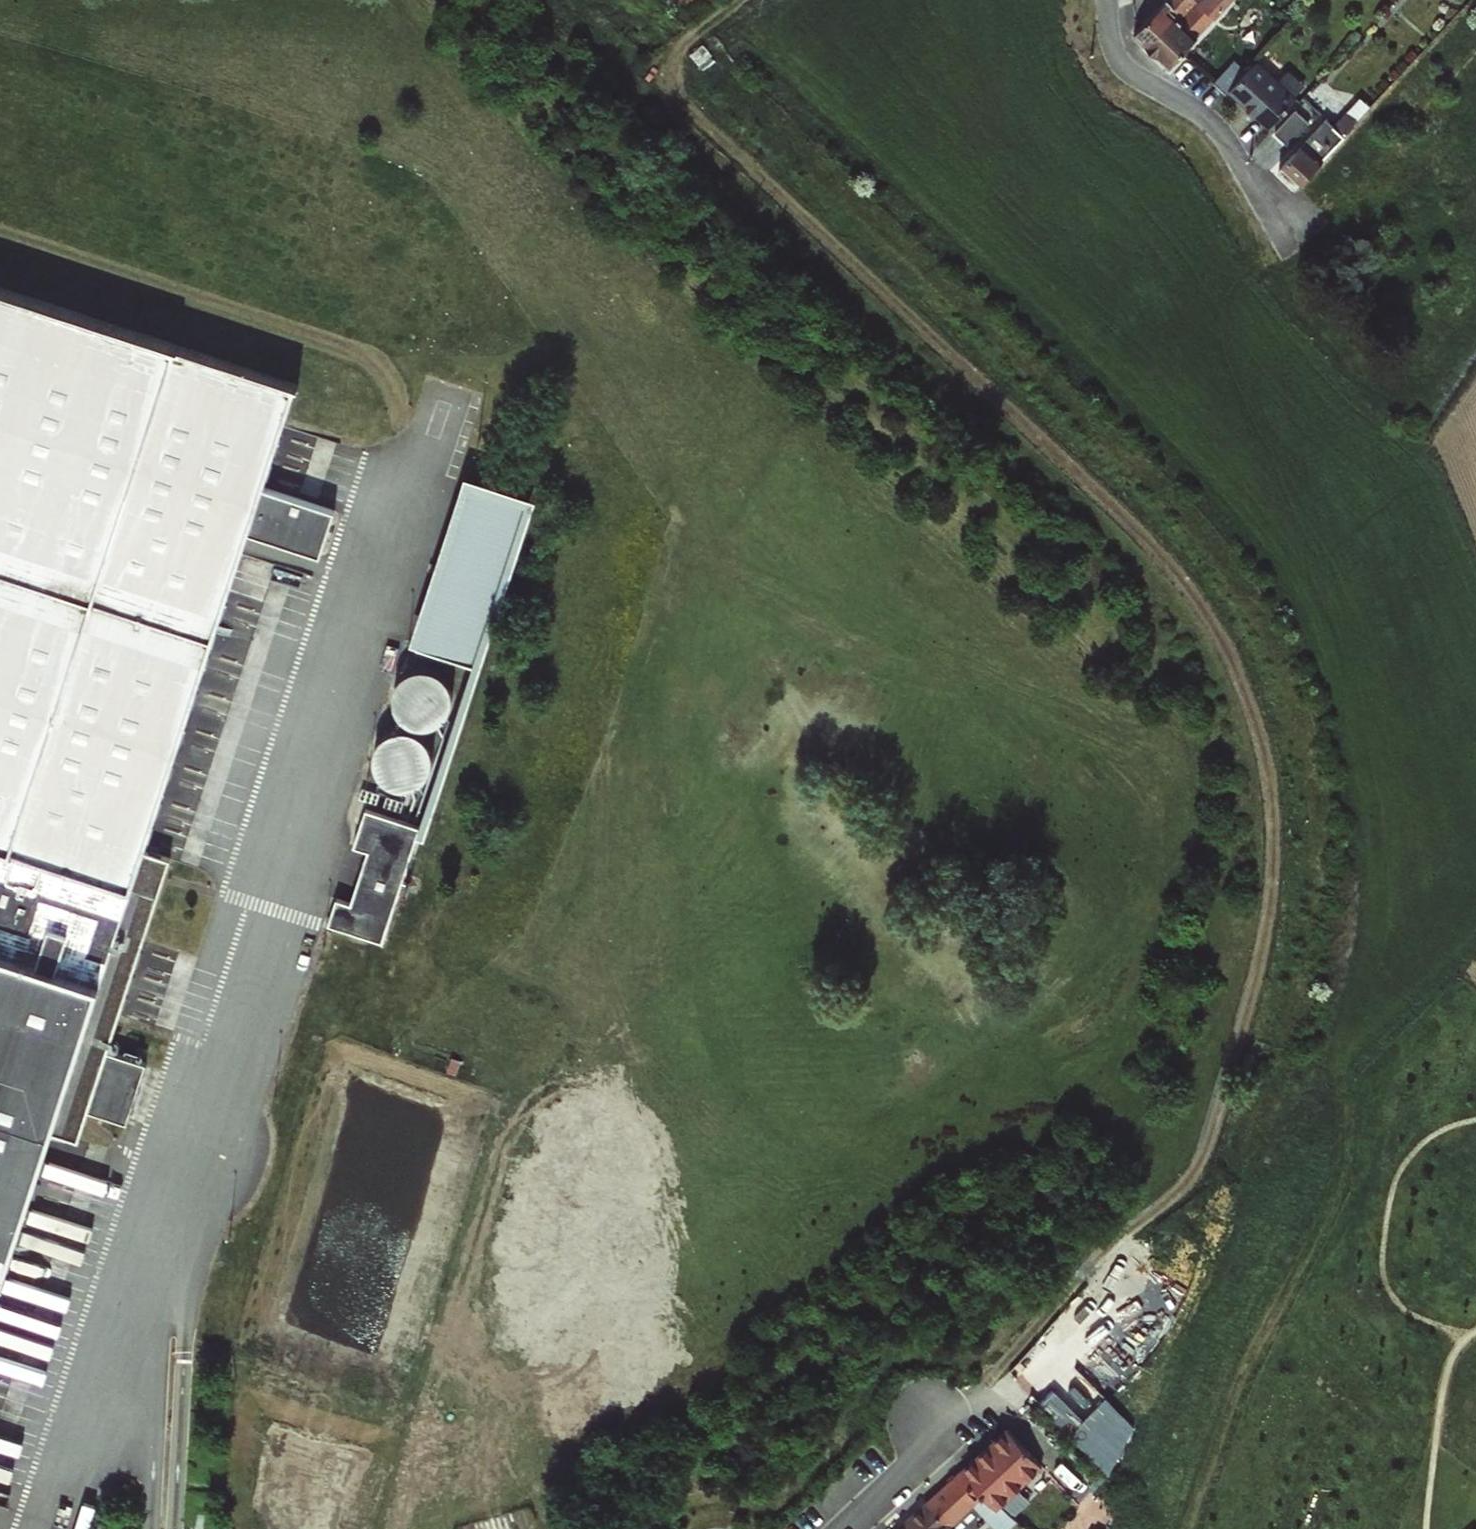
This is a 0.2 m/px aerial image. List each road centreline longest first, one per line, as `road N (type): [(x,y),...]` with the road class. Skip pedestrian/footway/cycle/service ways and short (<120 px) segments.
road 1 (track): [(741,0),(655,71),(1141,527),(1188,584),(1241,677),(1274,818),(1276,885),(1260,971),(1195,1185),(1150,1213),(983,1385),(933,1419)]
road 2 (residential): [(1107,0),(1109,40),(1123,69),(1211,124),(1294,226)]
road 3 (residential): [(846,1528),(919,1457),(933,1419)]

